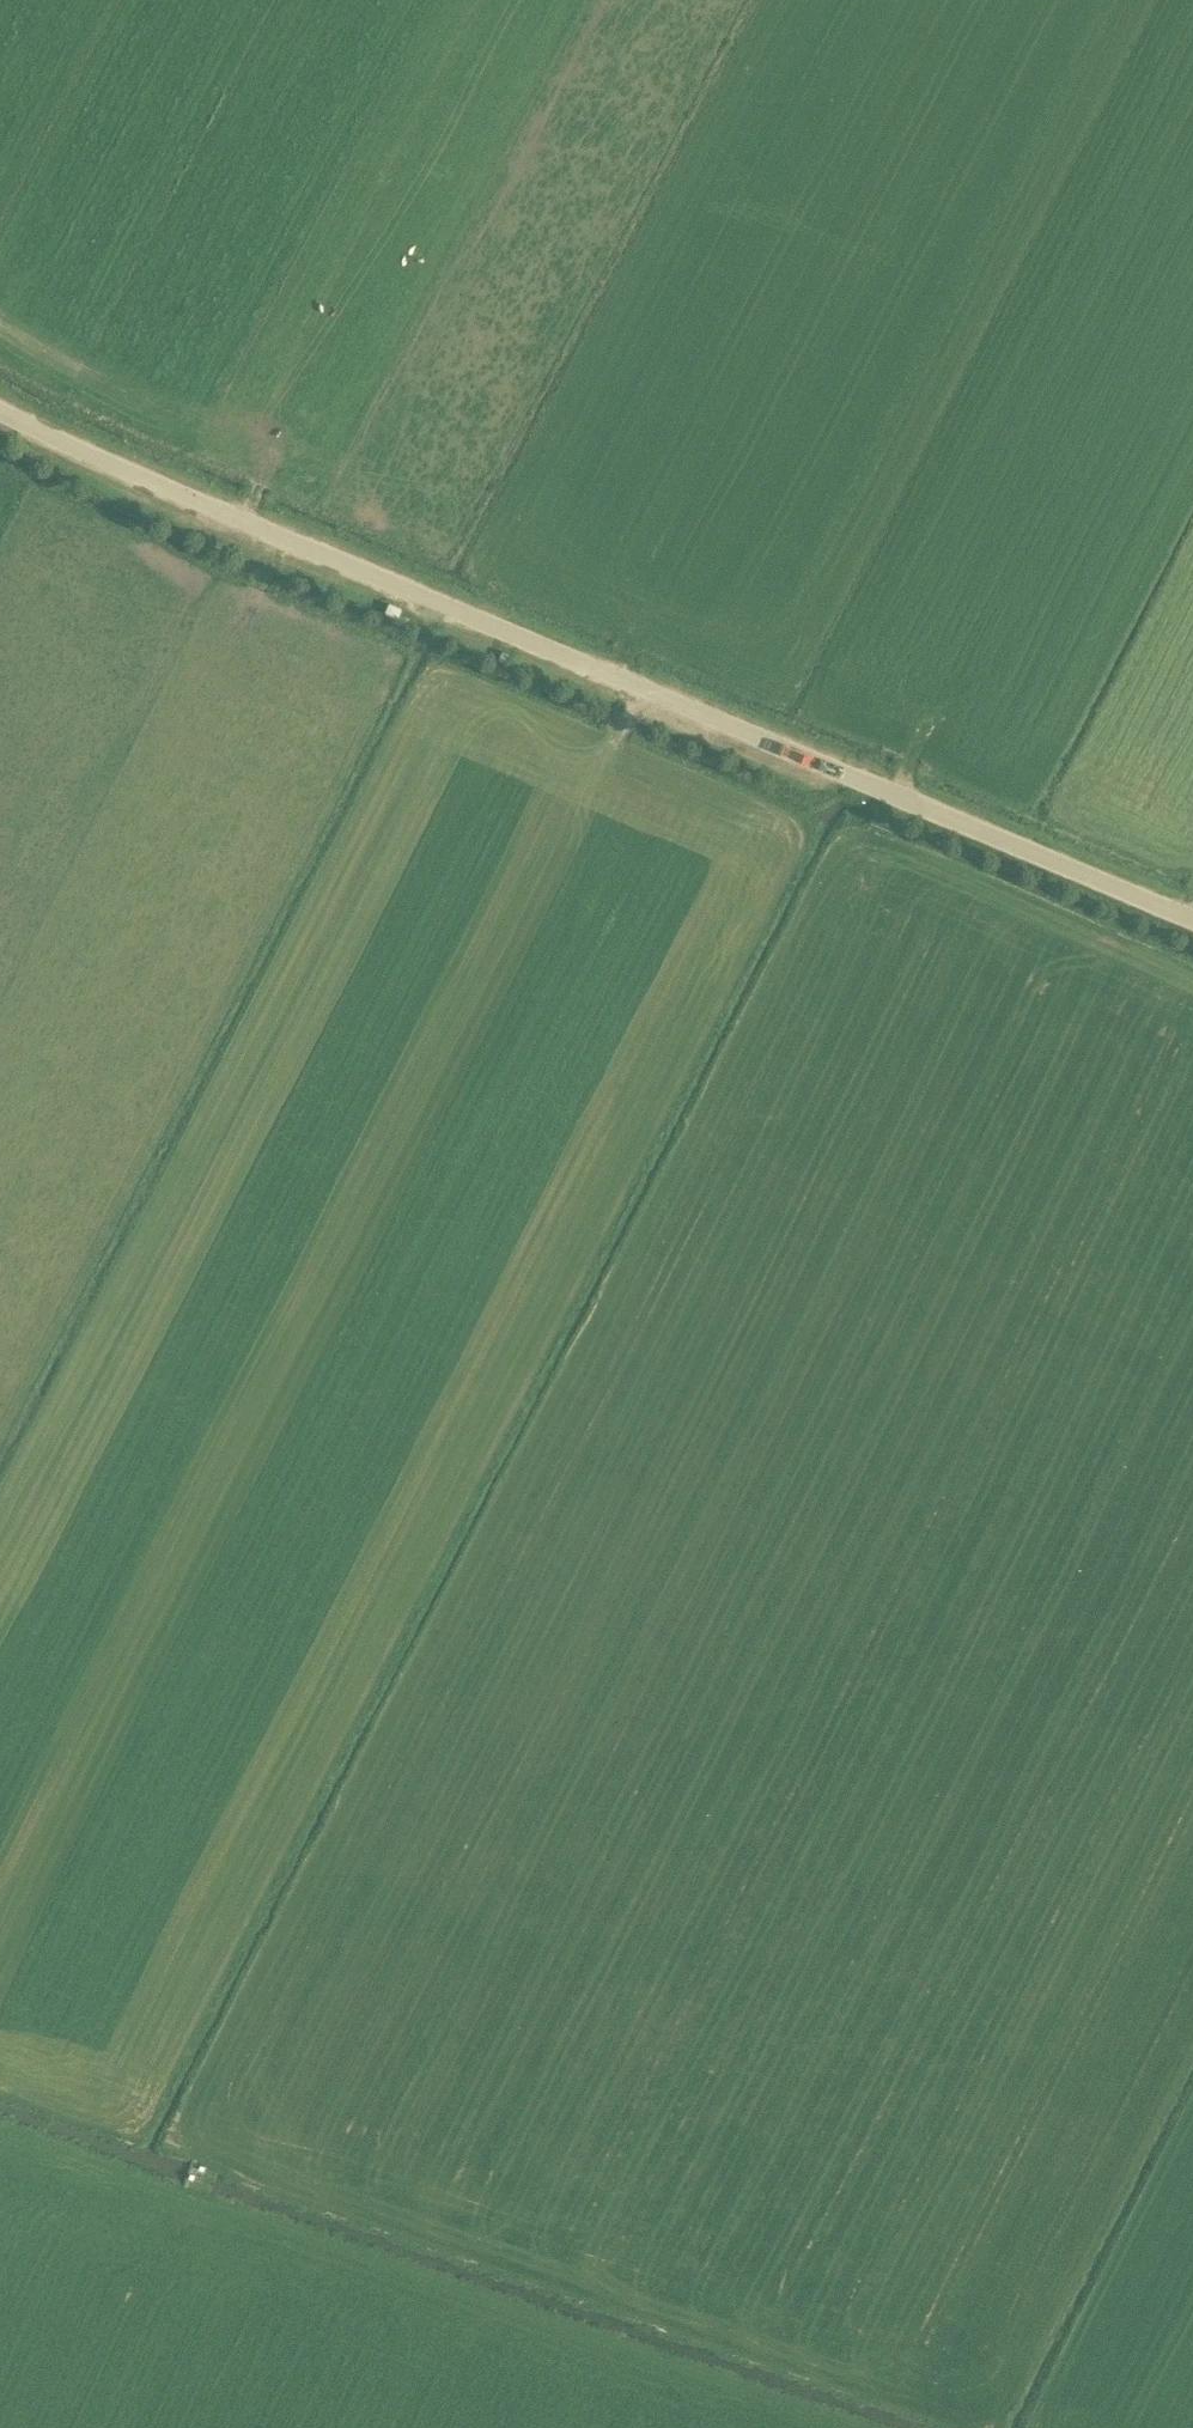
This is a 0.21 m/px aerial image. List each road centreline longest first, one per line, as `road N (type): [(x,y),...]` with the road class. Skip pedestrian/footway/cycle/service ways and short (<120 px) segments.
road 1 (unclassified): [(1192,920),(362,578),(122,472),(0,408)]

